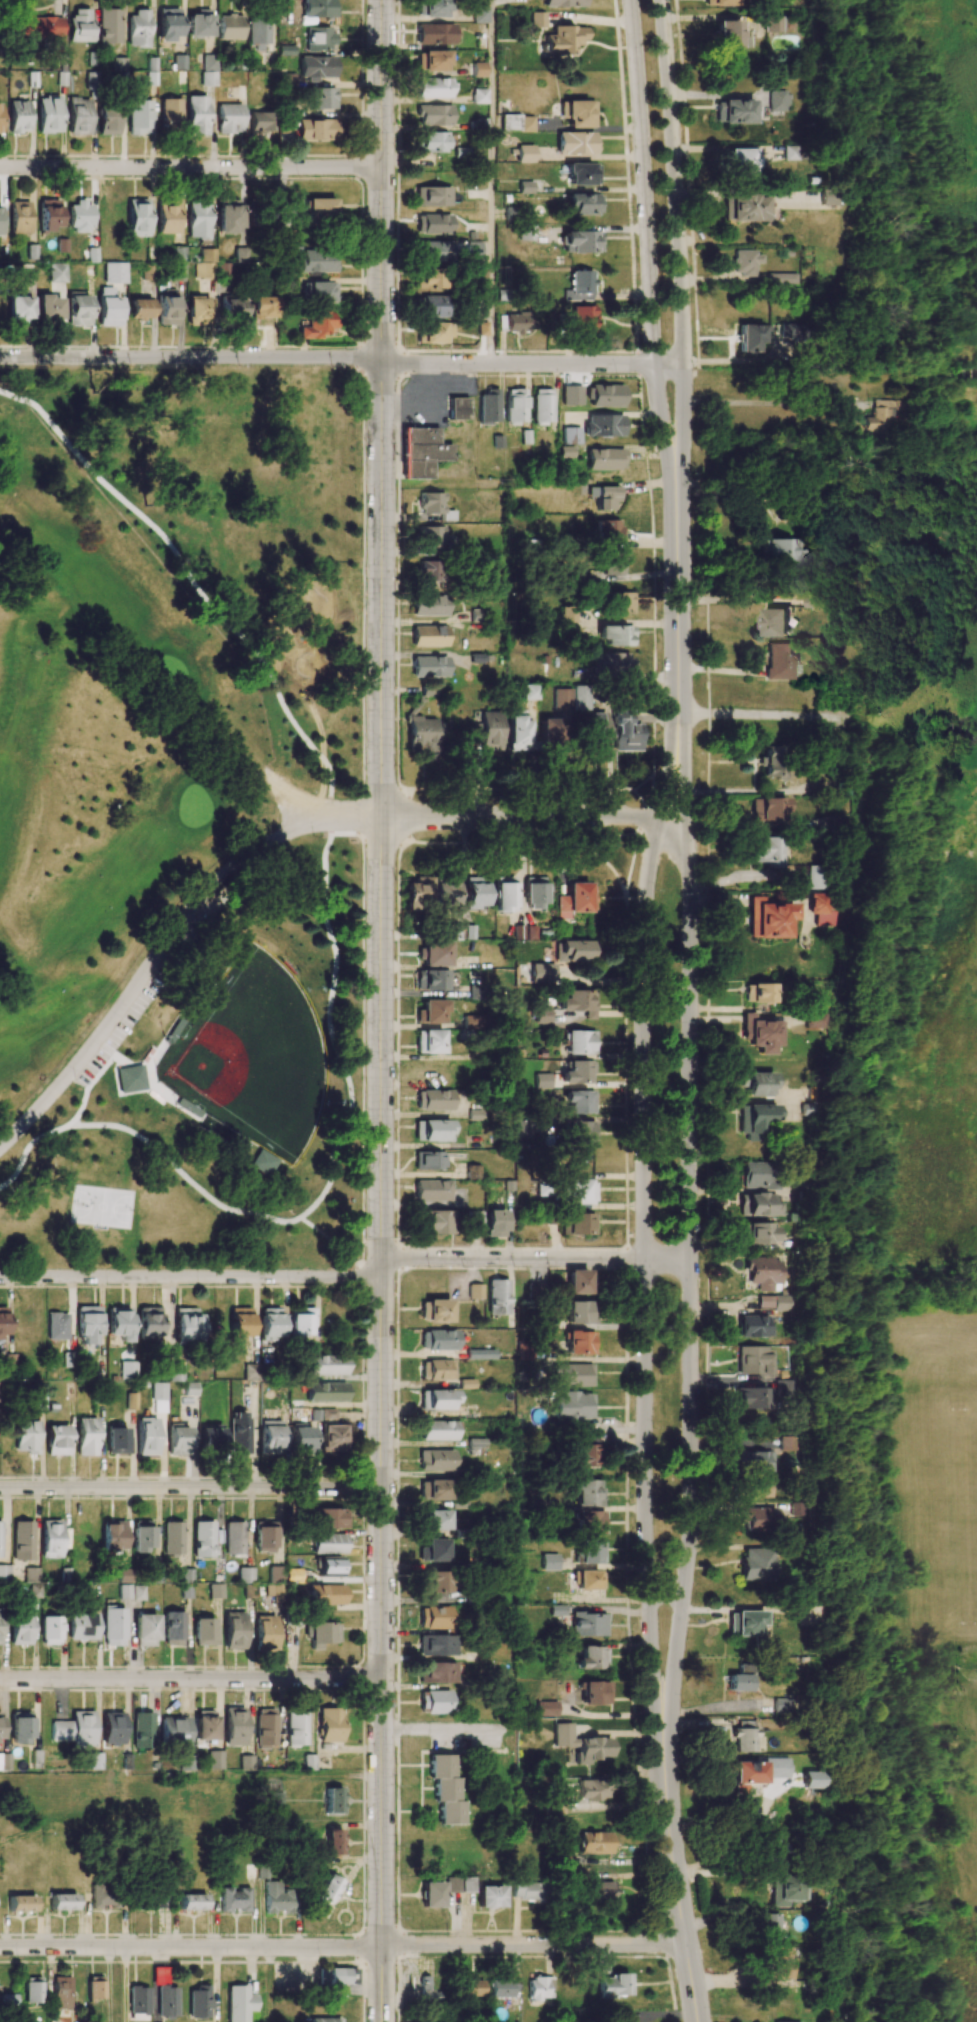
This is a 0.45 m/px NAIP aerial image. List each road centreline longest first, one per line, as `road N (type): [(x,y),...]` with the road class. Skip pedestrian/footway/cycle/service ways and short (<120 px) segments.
road 1 (tertiary): [(381,2021),(382,361)]
road 2 (tertiary): [(677,722),(644,894),(642,951),(646,1551),(663,1727)]
road 3 (tertiary): [(663,1727),(691,1520),(690,879),(677,722)]
road 4 (residential): [(381,817),(308,821),(234,862),(68,1075),(0,1148)]
road 5 (tertiary): [(630,0),(653,365),(678,512)]
road 6 (tertiary): [(678,512),(682,330),(660,0)]
road 7 (residential): [(381,1268),(347,1278),(0,1276)]
road 8 (tertiary): [(382,361),(0,357)]
road 9 (residential): [(382,167),(0,168)]
road 10 (residential): [(0,1680),(381,1680)]
road 11 (residential): [(381,1489),(0,1489)]
road 12 (residential): [(381,1947),(0,1947)]
road 13 (tertiary): [(382,361),(382,0)]
road 14 (residential): [(691,1260),(409,1258),(381,1268)]
road 15 (residential): [(685,1943),(381,1947)]
road 16 (residential): [(685,816),(381,817)]
road 17 (tertiary): [(683,365),(382,361)]
road 18 (tertiary): [(698,2021),(672,1860),(663,1727)]
road 19 (tertiary): [(678,512),(677,722)]
road 20 (track): [(381,1776),(256,1776)]

